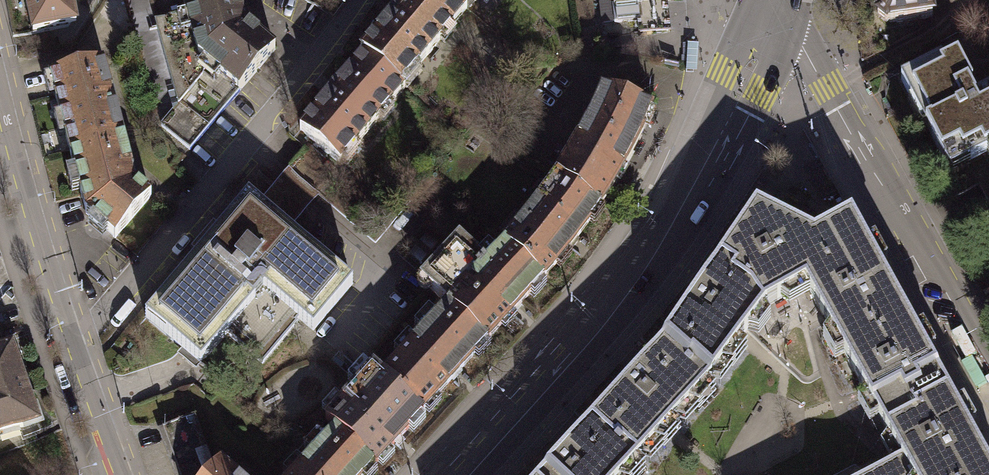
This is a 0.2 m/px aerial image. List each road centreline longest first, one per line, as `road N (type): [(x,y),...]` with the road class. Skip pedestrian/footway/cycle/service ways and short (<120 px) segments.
road 1 (tertiary): [(456,474),(652,249),(745,83),(775,0)]
road 2 (residential): [(357,0),(260,126),(73,339)]
road 3 (residential): [(988,351),(775,0)]
road 4 (residential): [(0,99),(73,339)]
road 5 (residential): [(73,339),(114,474)]

